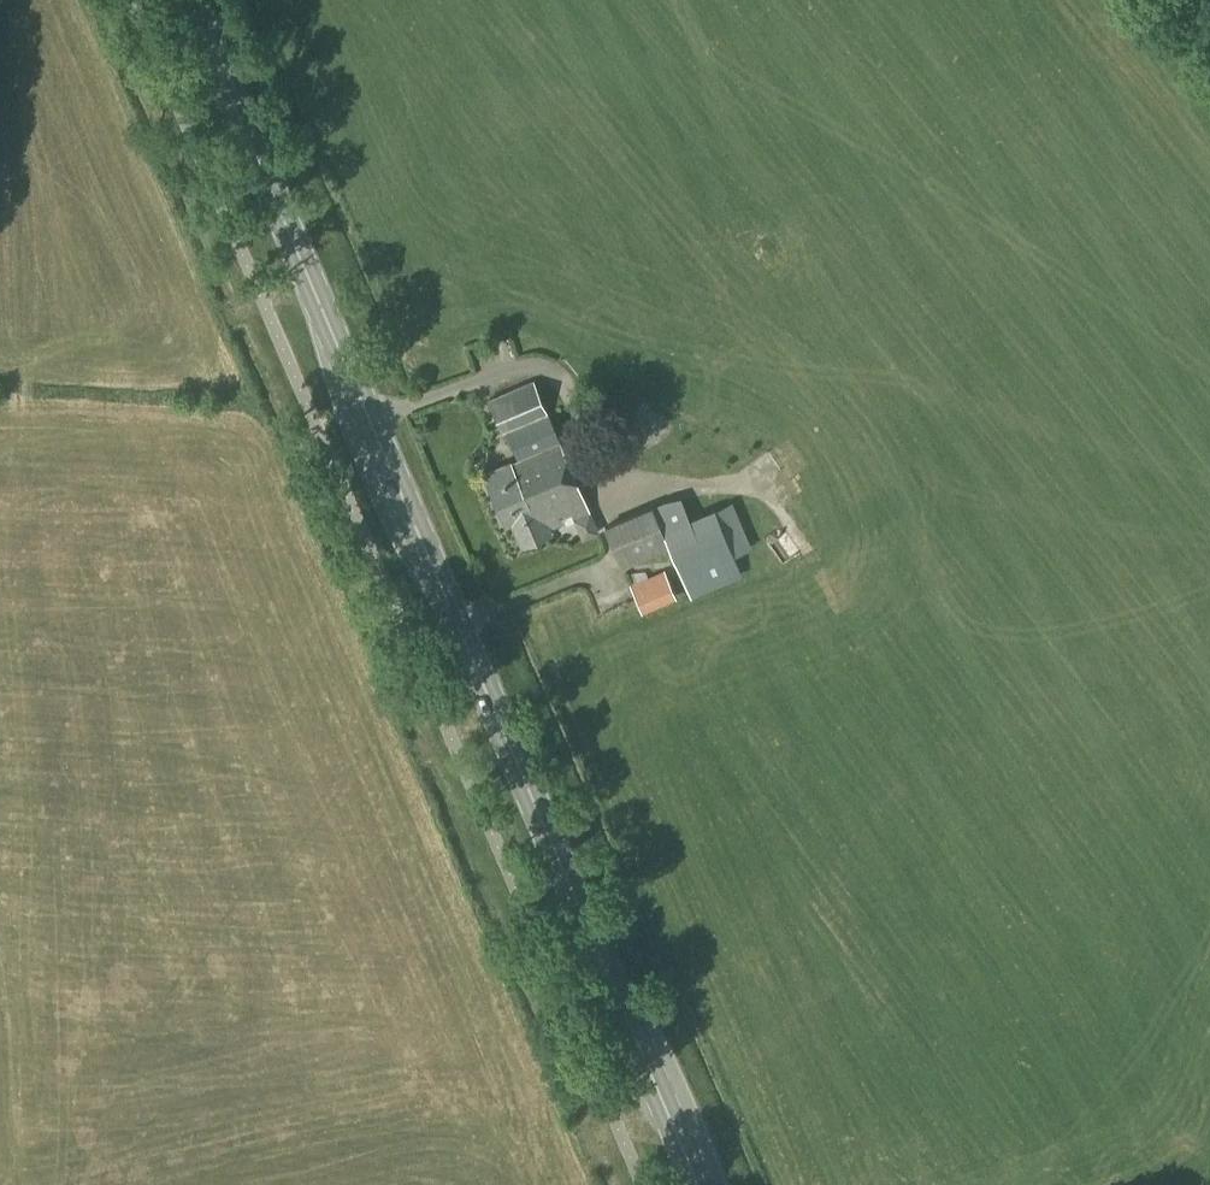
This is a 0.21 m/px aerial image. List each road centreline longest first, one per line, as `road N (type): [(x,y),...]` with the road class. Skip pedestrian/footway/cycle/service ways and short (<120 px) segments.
road 1 (primary): [(697,1184),(187,0)]

